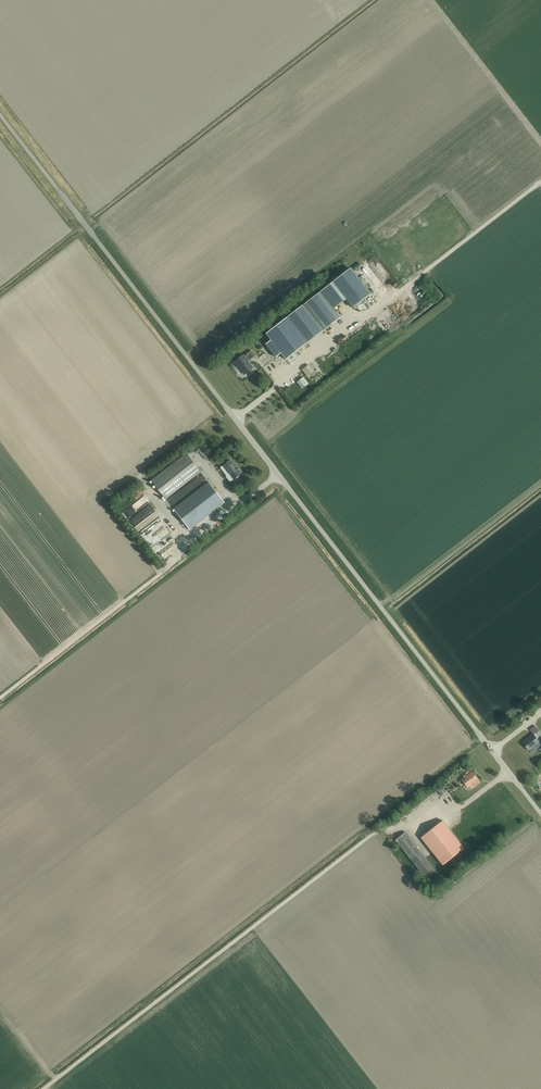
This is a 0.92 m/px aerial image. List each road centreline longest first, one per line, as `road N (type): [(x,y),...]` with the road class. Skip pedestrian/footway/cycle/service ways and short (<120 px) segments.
road 1 (unclassified): [(540,810),(0,114)]

